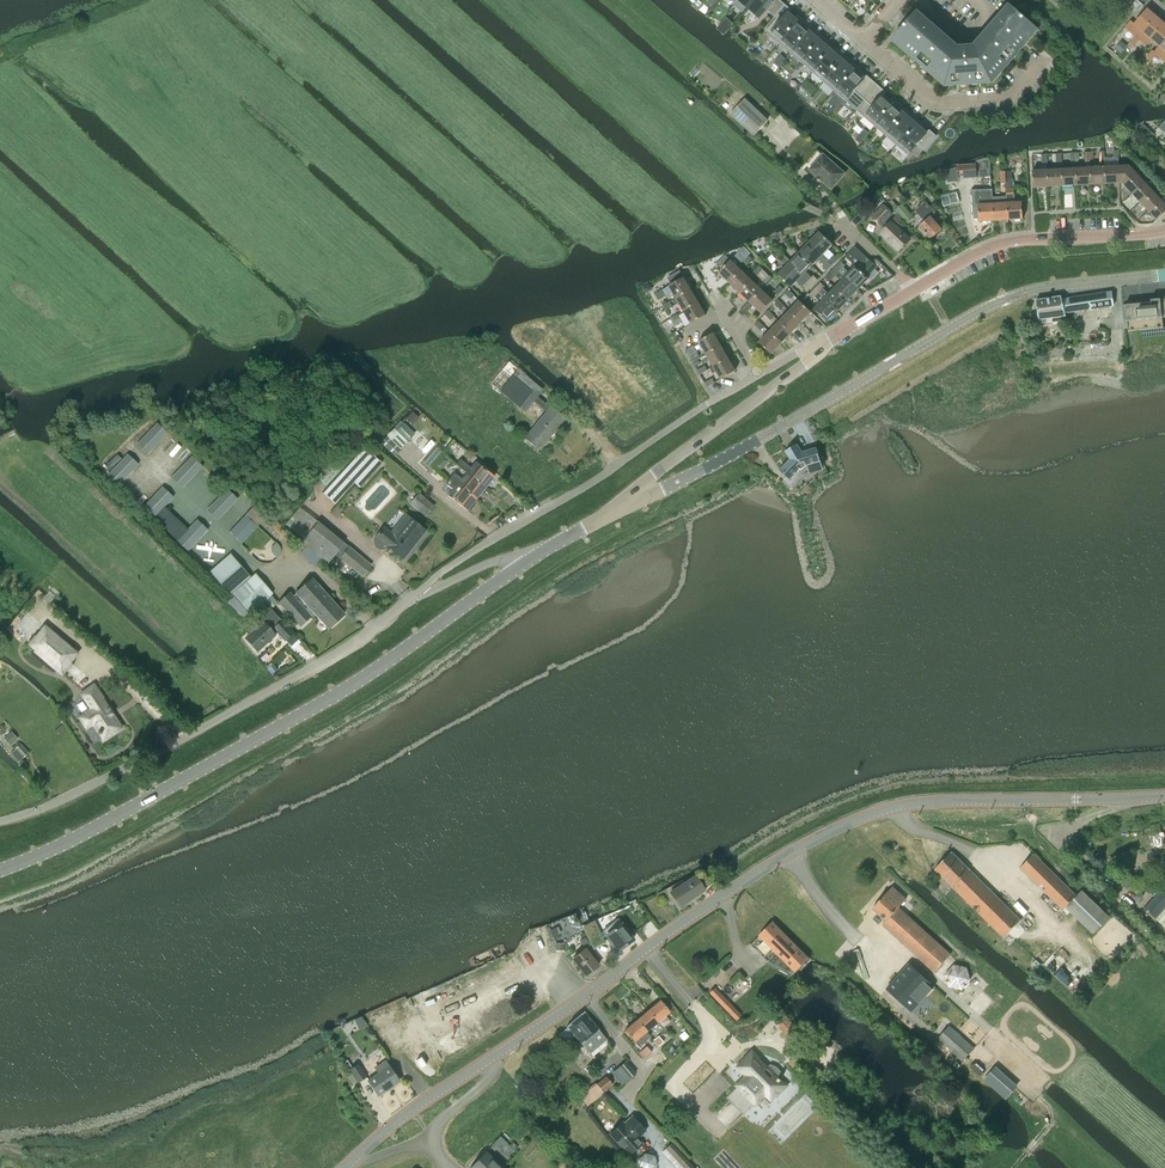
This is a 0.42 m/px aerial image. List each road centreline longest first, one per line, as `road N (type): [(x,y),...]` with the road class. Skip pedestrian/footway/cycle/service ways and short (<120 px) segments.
road 1 (tertiary): [(344,1167),(406,1114),(684,921),(849,822),(946,799),(1164,797)]
road 2 (track): [(0,885),(73,856),(388,681),(525,582),(659,508),(665,488)]
road 3 (tertiary): [(0,870),(76,838),(355,679),(518,566)]
road 4 (tertiary): [(640,498),(985,308),(1057,285),(1164,273)]
road 5 (unclassified): [(0,821),(83,790),(309,670),(421,589)]
road 6 (unclassified): [(421,589),(707,403)]
road 7 (residential): [(817,0),(934,104),(1013,98),(1047,58)]
road 8 (residential): [(913,289),(996,244),(1164,230)]
road 9 (unclassified): [(640,498),(644,481),(818,356),(833,332)]
road 10 (tertiary): [(518,566),(640,498)]

